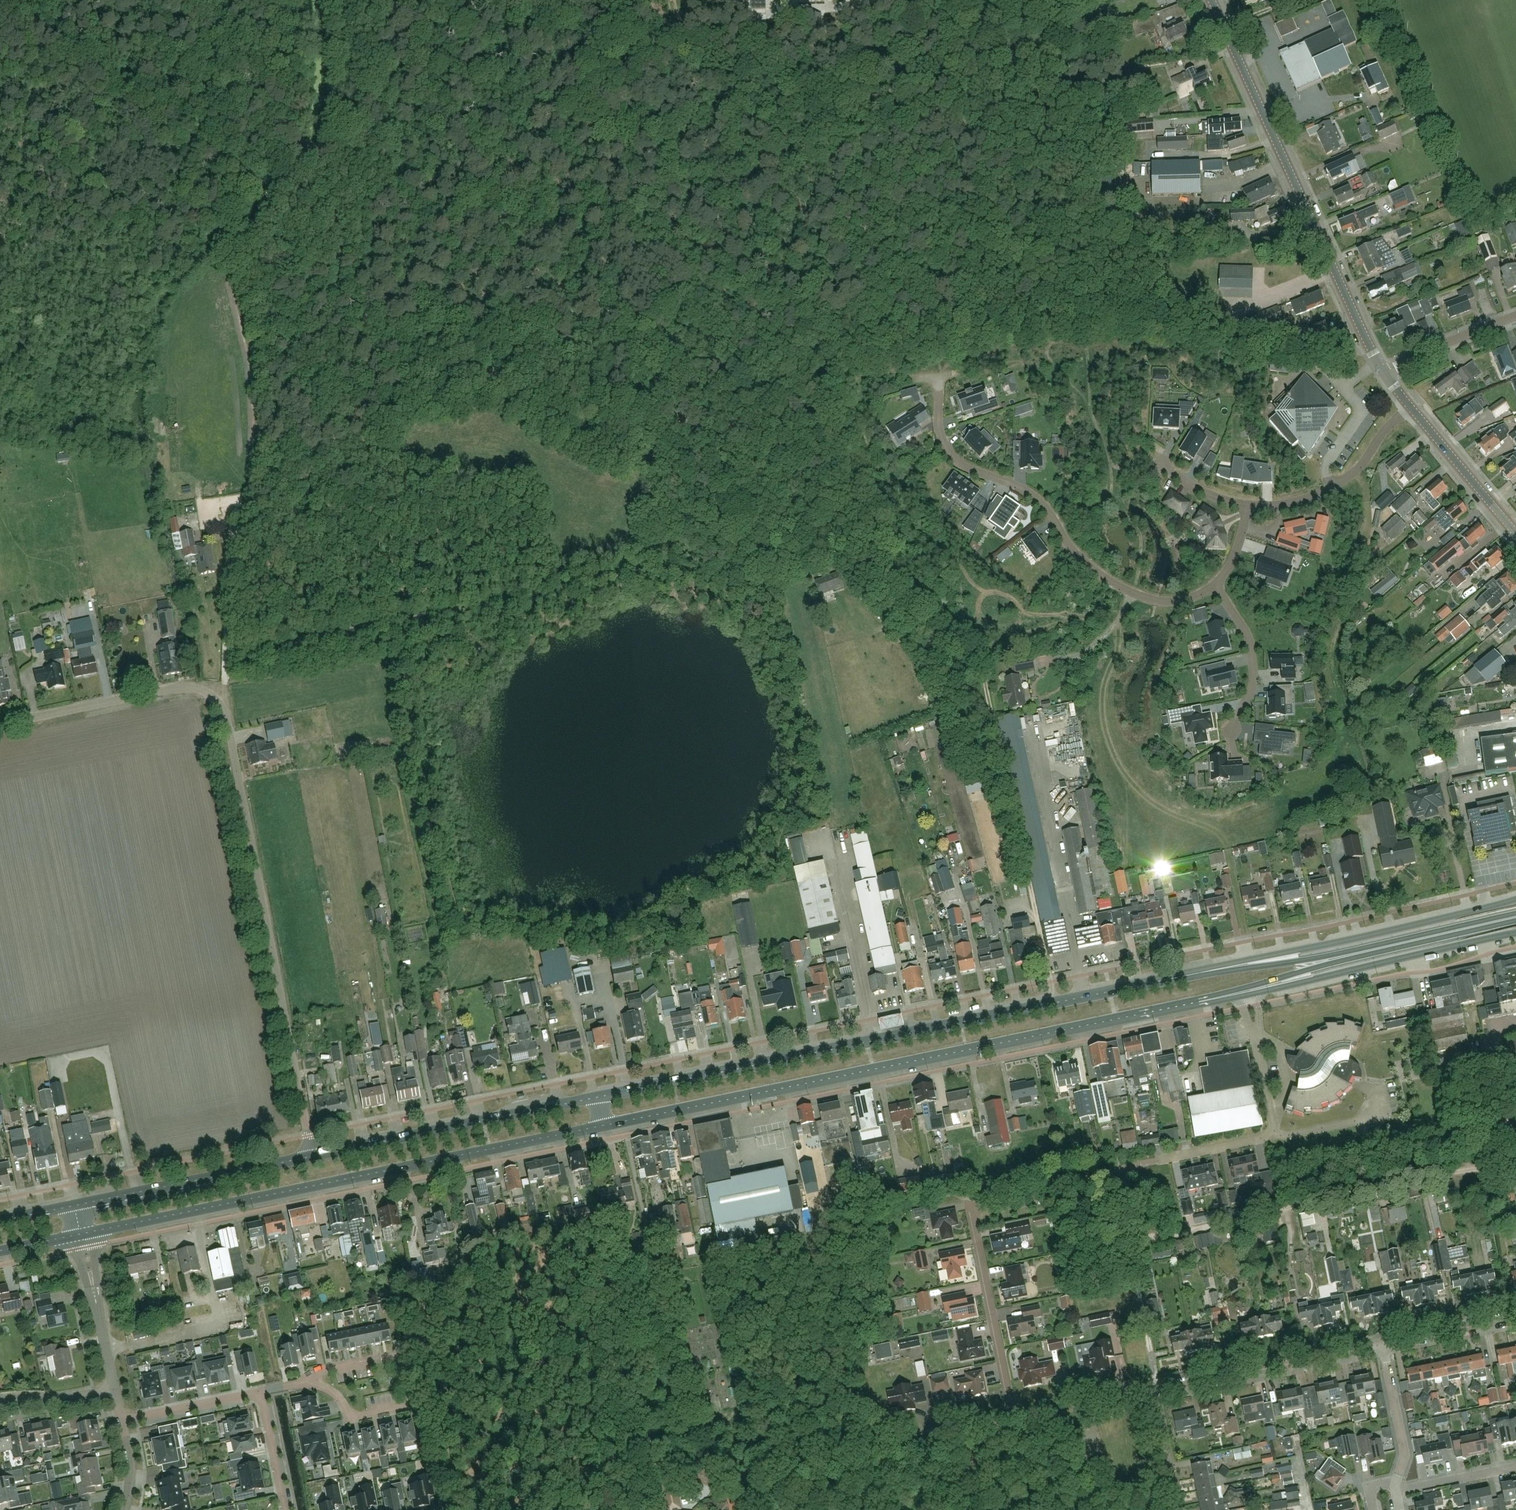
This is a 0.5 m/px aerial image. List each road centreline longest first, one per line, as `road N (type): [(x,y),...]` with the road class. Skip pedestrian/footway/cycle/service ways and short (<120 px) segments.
road 1 (unclassified): [(0,724),(188,688),(226,712),(313,1159)]
road 2 (primary): [(604,1126),(1199,1002)]
road 3 (track): [(411,42),(644,47),(796,41),(814,55),(779,99),(782,137),(862,123)]
road 4 (primary): [(80,1235),(604,1126)]
road 5 (residential): [(1157,1391),(1131,1250),(1136,1241),(1482,1167)]
road 6 (track): [(230,601),(260,427),(236,263),(322,149)]
road 7 (primary): [(1054,1004),(597,1097)]
road 8 (track): [(1131,592),(1101,699),(1109,738),(1125,772),(1156,804),(1223,838),(1245,941)]
road 9 (secondary): [(1385,372),(1212,0)]
road 10 (residential): [(1214,583),(1188,599),(1163,601),(1087,565),(1036,497),(950,452),(940,431),(939,375)]
road 11 (residential): [(658,1493),(674,1475),(712,1481),(1016,1418)]
road 12 (residential): [(1016,1418),(974,1211),(1052,1195)]
road 13 (primary): [(597,1097),(313,1159)]
road 14 (residential): [(646,1227),(648,1245),(616,1289),(658,1493)]
road 15 (secondary): [(1515,900),(1247,961)]
road 16 (secondary): [(1248,995),(1515,933)]
road 17 (residential): [(307,1382),(343,1403),(351,1419),(417,1408),(403,1355),(320,1373)]
road 18 (primary): [(313,1159),(74,1205)]
road 19 (residential): [(1157,1391),(1384,1344)]
road 20 (residential): [(1411,407),(1345,480),(1292,502),(1249,505)]
road 21 (primary): [(1341,957),(1515,917)]
road 22 (secondary): [(1515,532),(1411,407)]
road 23 (unclassified): [(117,1392),(80,1235)]
road 24 (primary): [(1202,972),(1054,1004)]
road 25 (track): [(322,149),(334,96),(325,0)]
road 26 (primary): [(1199,1002),(1341,957)]
road 27 (residential): [(1234,715),(1250,690),(1253,651),(1214,583)]
road 28 (residential): [(1396,1486),(1407,1455),(1384,1344)]
road 29 (residential): [(1016,1418),(1157,1391)]
road 30 (residential): [(1248,995),(1275,1136)]
road 31 (residential): [(262,1394),(124,1422)]
road 32 (residential): [(1385,372),(1515,318)]
road 33 (primary): [(1341,957),(1202,972)]
road 34 (residential): [(1384,1344),(1515,1319)]
road 35 (residential): [(1515,1466),(1396,1486)]
road 36 (residential): [(1177,1509),(1157,1391)]

